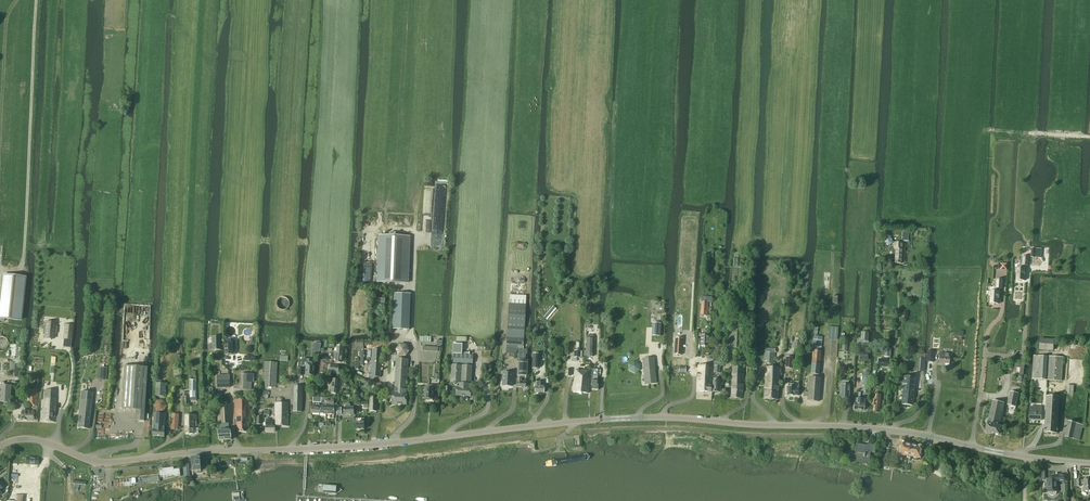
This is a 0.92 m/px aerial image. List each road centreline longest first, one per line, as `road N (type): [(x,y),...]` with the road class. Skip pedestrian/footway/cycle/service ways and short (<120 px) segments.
road 1 (tertiary): [(0,445),(38,440),(106,463),(661,418),(870,428),(1068,462)]
road 2 (track): [(36,0),(23,266),(0,271)]

